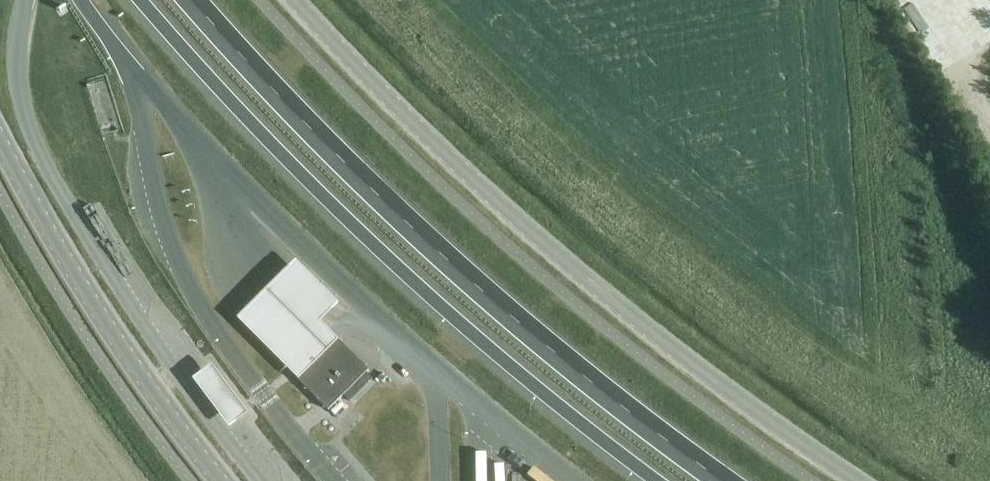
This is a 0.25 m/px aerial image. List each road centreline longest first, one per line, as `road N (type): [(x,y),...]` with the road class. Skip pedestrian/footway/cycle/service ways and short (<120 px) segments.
road 1 (tertiary): [(295,0),(446,155),(555,252),(669,347),(855,480)]
road 2 (trunk): [(722,480),(443,256),(192,0)]
road 3 (trunk): [(141,0),(357,228),(476,338),(658,480)]
road 4 (secondary): [(0,145),(127,358),(219,480)]

